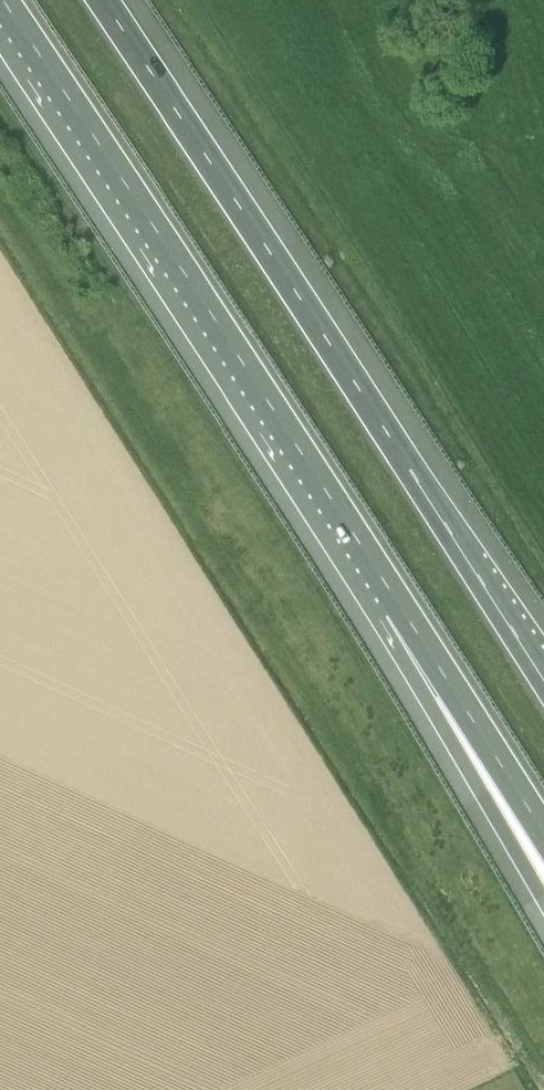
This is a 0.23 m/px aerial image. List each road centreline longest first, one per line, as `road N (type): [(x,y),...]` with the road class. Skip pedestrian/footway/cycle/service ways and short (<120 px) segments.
road 1 (motorway): [(543,678),(97,0)]
road 2 (motorway): [(0,3),(398,604)]
road 3 (motorway): [(398,604),(543,886)]
road 4 (motorway): [(398,604),(543,832)]

